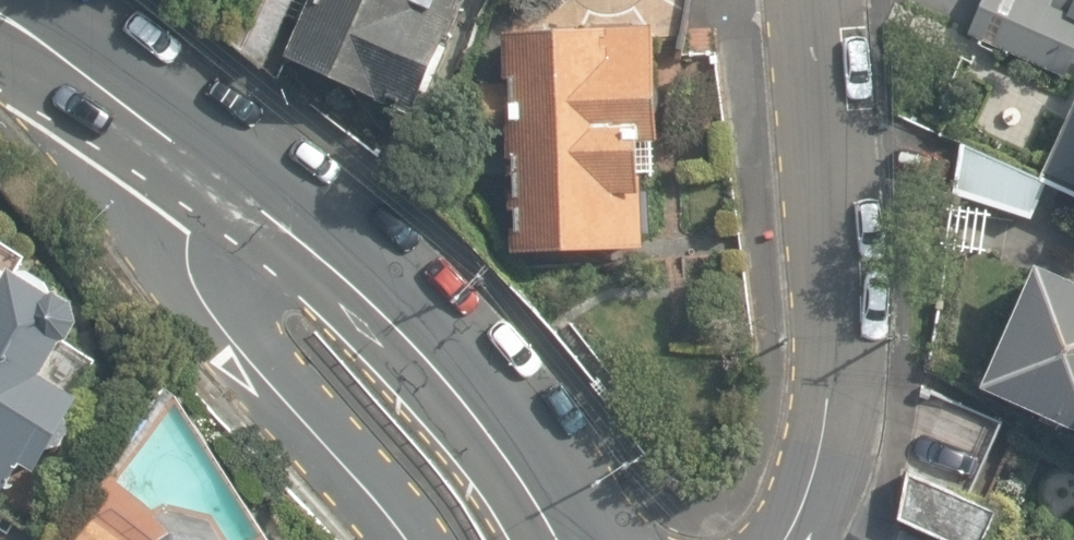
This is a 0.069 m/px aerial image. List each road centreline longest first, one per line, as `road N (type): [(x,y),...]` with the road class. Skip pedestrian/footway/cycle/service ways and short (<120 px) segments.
road 1 (residential): [(812,0),(828,384),(814,470),(784,539)]
road 2 (secondary): [(209,164),(417,346),(508,454),(560,539)]
road 3 (residential): [(209,164),(191,240),(204,308),(428,539)]
road 4 (secondary): [(0,17),(209,164)]

